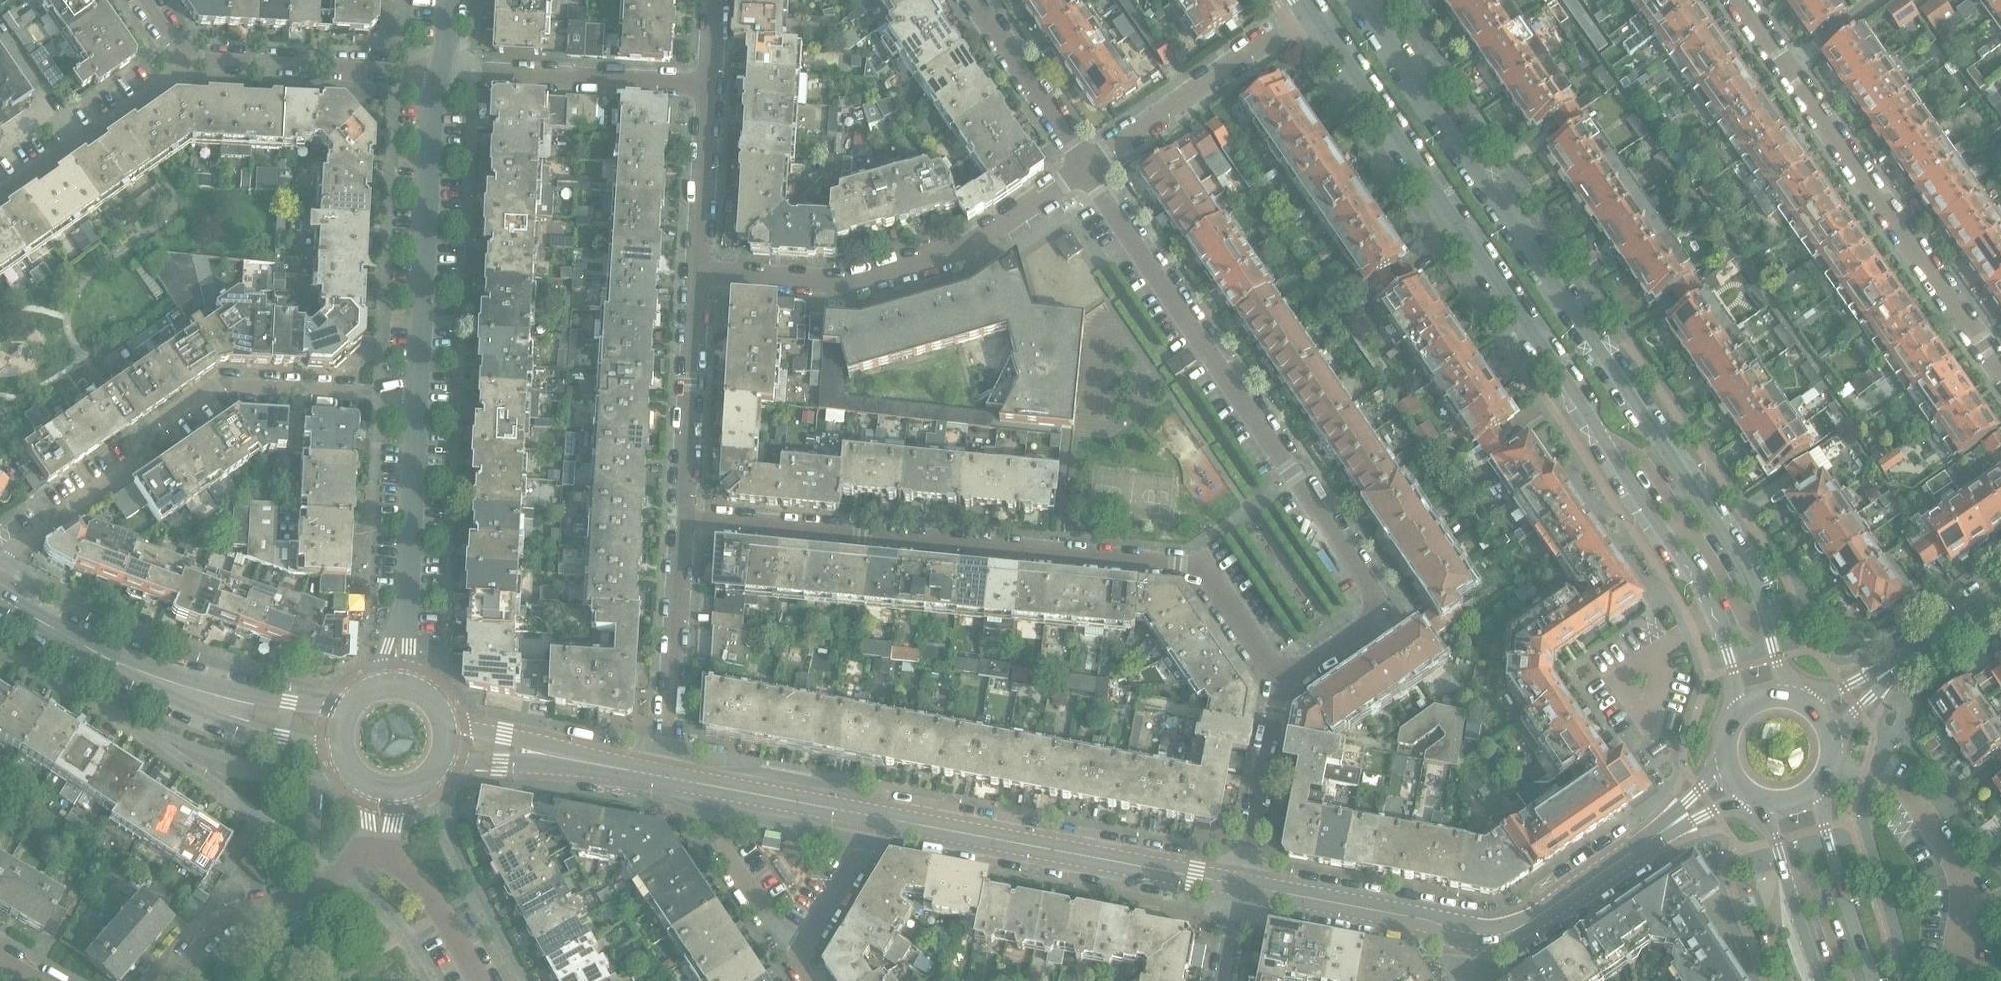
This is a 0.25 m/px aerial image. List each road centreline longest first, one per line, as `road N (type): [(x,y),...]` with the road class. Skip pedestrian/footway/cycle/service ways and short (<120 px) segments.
road 1 (secondary): [(1790,696),(1756,589),(1727,537),(1361,0)]
road 2 (secondary): [(1313,10),(1608,444),(1711,611)]
road 3 (residential): [(1281,680),(1203,568),(683,518)]
road 4 (residential): [(1281,680),(1363,627),(1376,604),(1086,168)]
road 5 (residential): [(0,562),(139,463),(141,436),(219,382),(417,396)]
road 6 (residential): [(698,273),(845,283),(971,245),(1086,168)]
road 7 (residential): [(1786,67),(2000,372)]
road 8 (residential): [(882,818),(1242,886)]
road 9 (tertiary): [(417,396),(439,72)]
road 10 (residential): [(1471,932),(1503,935),(1734,781)]
road 11 (residential): [(1962,968),(1974,896),(1906,789),(1832,766)]
road 12 (residential): [(1086,168),(1313,10)]
road 13 (residential): [(439,72),(709,85)]
road 14 (residential): [(665,776),(683,518)]
road 15 (residential): [(187,59),(439,72)]
road 16 (residential): [(378,853),(360,856),(313,892),(236,915),(170,980)]
road 17 (residential): [(683,518),(698,273)]
road 18 (residential): [(1242,886),(1471,932)]
road 19 (residential): [(0,195),(187,59)]
road 20 (tertiary): [(200,699),(0,598)]
road 21 (residential): [(665,776),(882,818)]
road 22 (residential): [(1242,886),(1281,680)]
road 23 (residential): [(1086,168),(973,0)]
road 24 (secondary): [(1870,980),(1822,829),(1819,788)]
road 25 (tertiary): [(407,593),(417,396)]
road 26 (residential): [(698,273),(709,85)]
road 27 (secondary): [(1766,803),(1822,980)]
road 28 (residential): [(479,980),(419,877),(378,853)]
road 29 (residential): [(1656,651),(1618,679),(1647,728),(1663,668)]
road 30 (tertiary): [(200,699),(254,730),(341,748)]
road 31 (residential): [(804,944),(882,818)]
road 32 (tertiary): [(345,712),(200,699)]
road 33 (residential): [(804,944),(765,916),(716,842)]
road 34 (residential): [(1923,647),(1812,705)]
road 35 (residential): [(1832,733),(1923,647)]
road 36 (residential): [(543,752),(665,776)]

